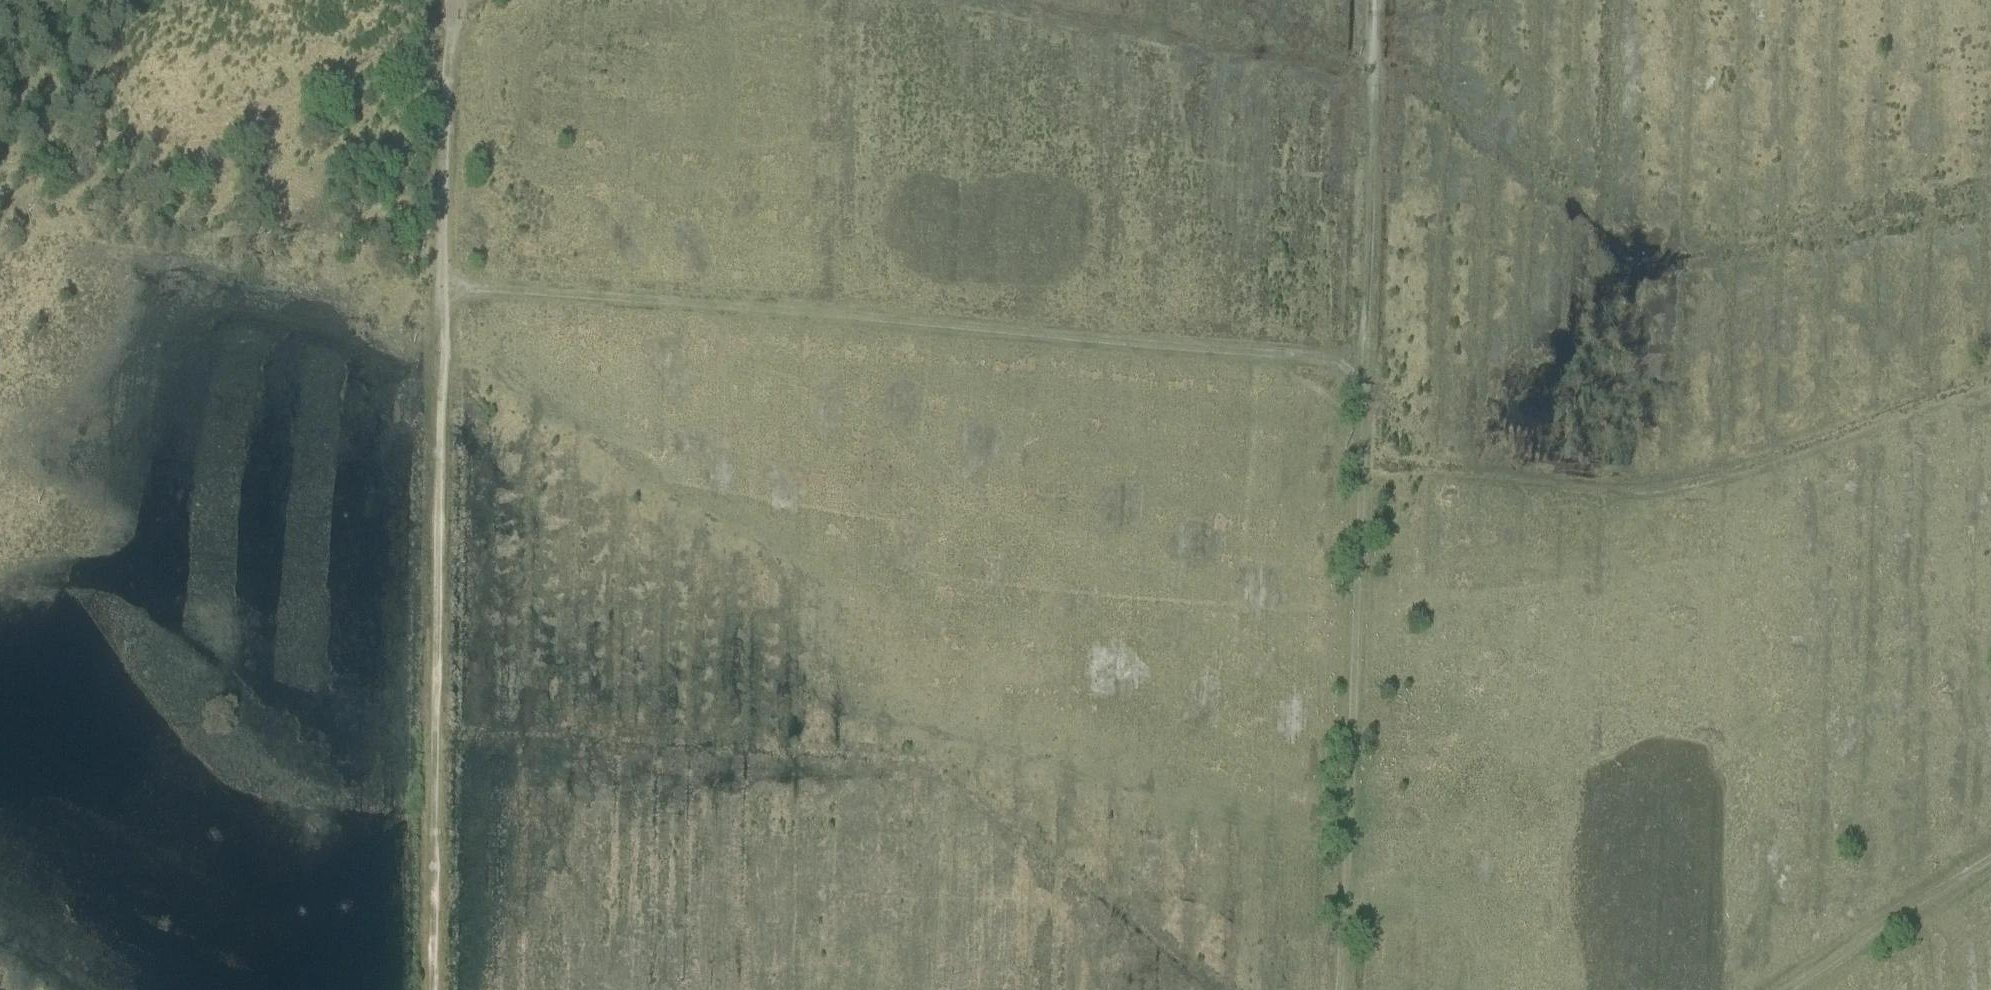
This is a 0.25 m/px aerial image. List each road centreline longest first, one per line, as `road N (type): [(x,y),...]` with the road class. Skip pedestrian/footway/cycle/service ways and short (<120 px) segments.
road 1 (track): [(452,0),(433,989)]
road 2 (track): [(1782,989),(1990,860)]

